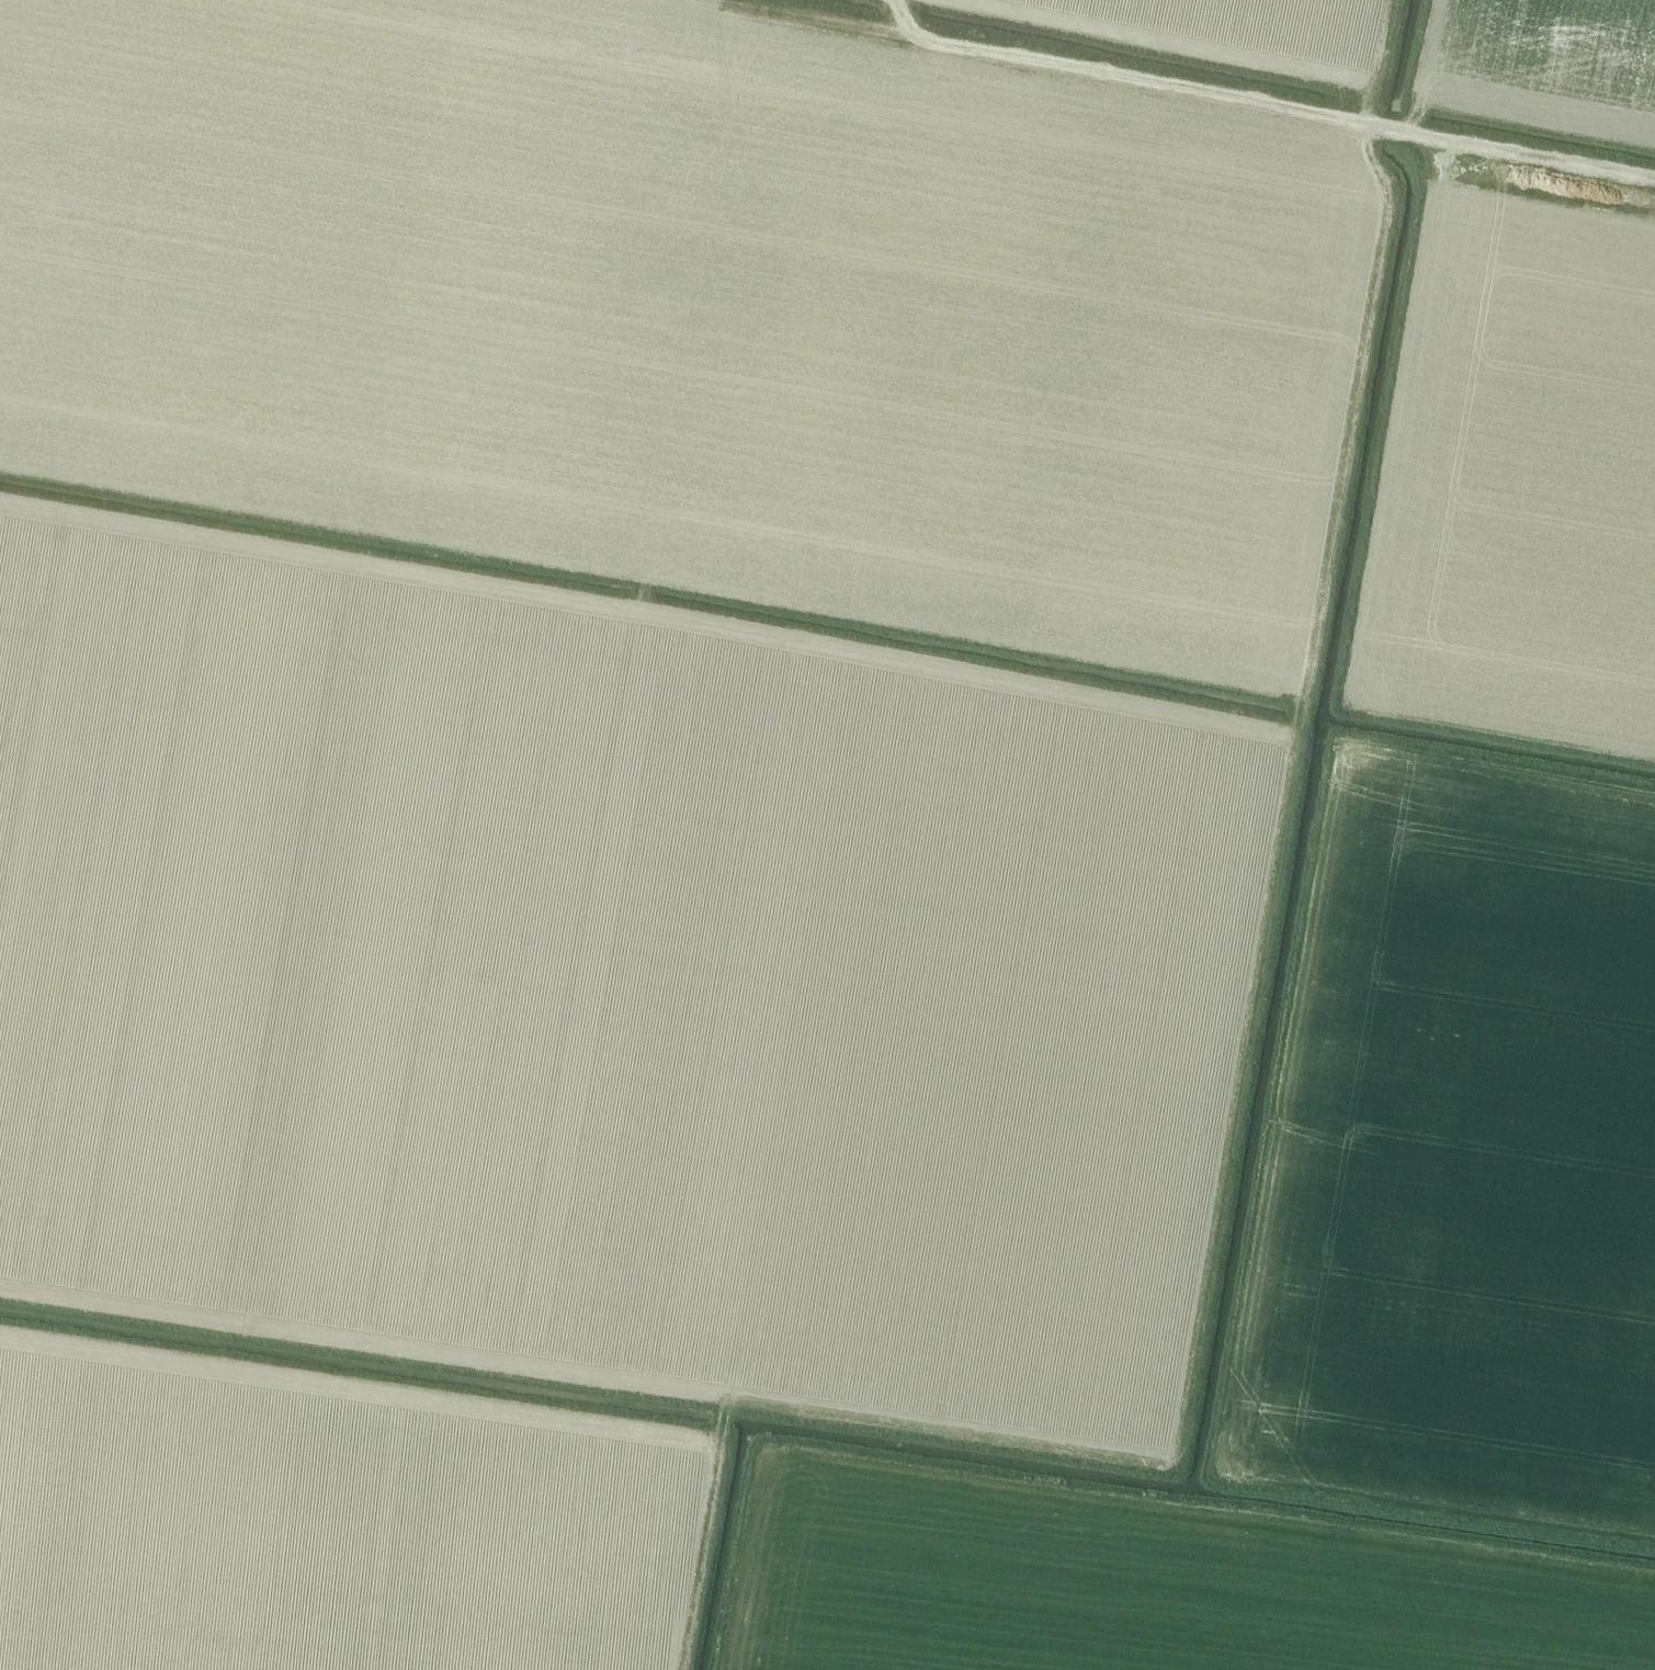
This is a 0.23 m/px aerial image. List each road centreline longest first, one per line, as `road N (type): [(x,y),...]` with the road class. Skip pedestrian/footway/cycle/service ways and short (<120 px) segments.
road 1 (track): [(1654,189),(924,42),(901,0)]
road 2 (track): [(1292,747),(1386,186),(1371,133)]

